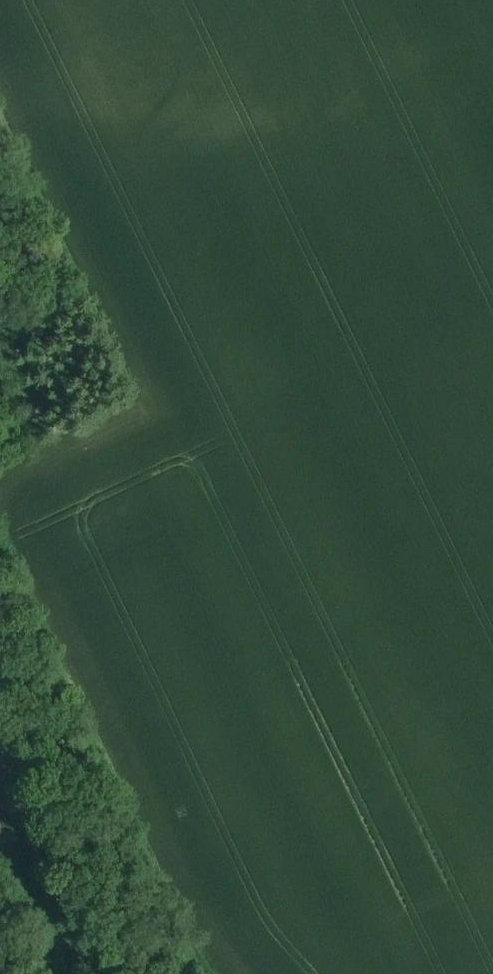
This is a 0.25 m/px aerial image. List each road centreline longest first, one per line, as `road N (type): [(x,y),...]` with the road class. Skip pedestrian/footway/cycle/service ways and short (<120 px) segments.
road 1 (track): [(84,973),(0,766)]

